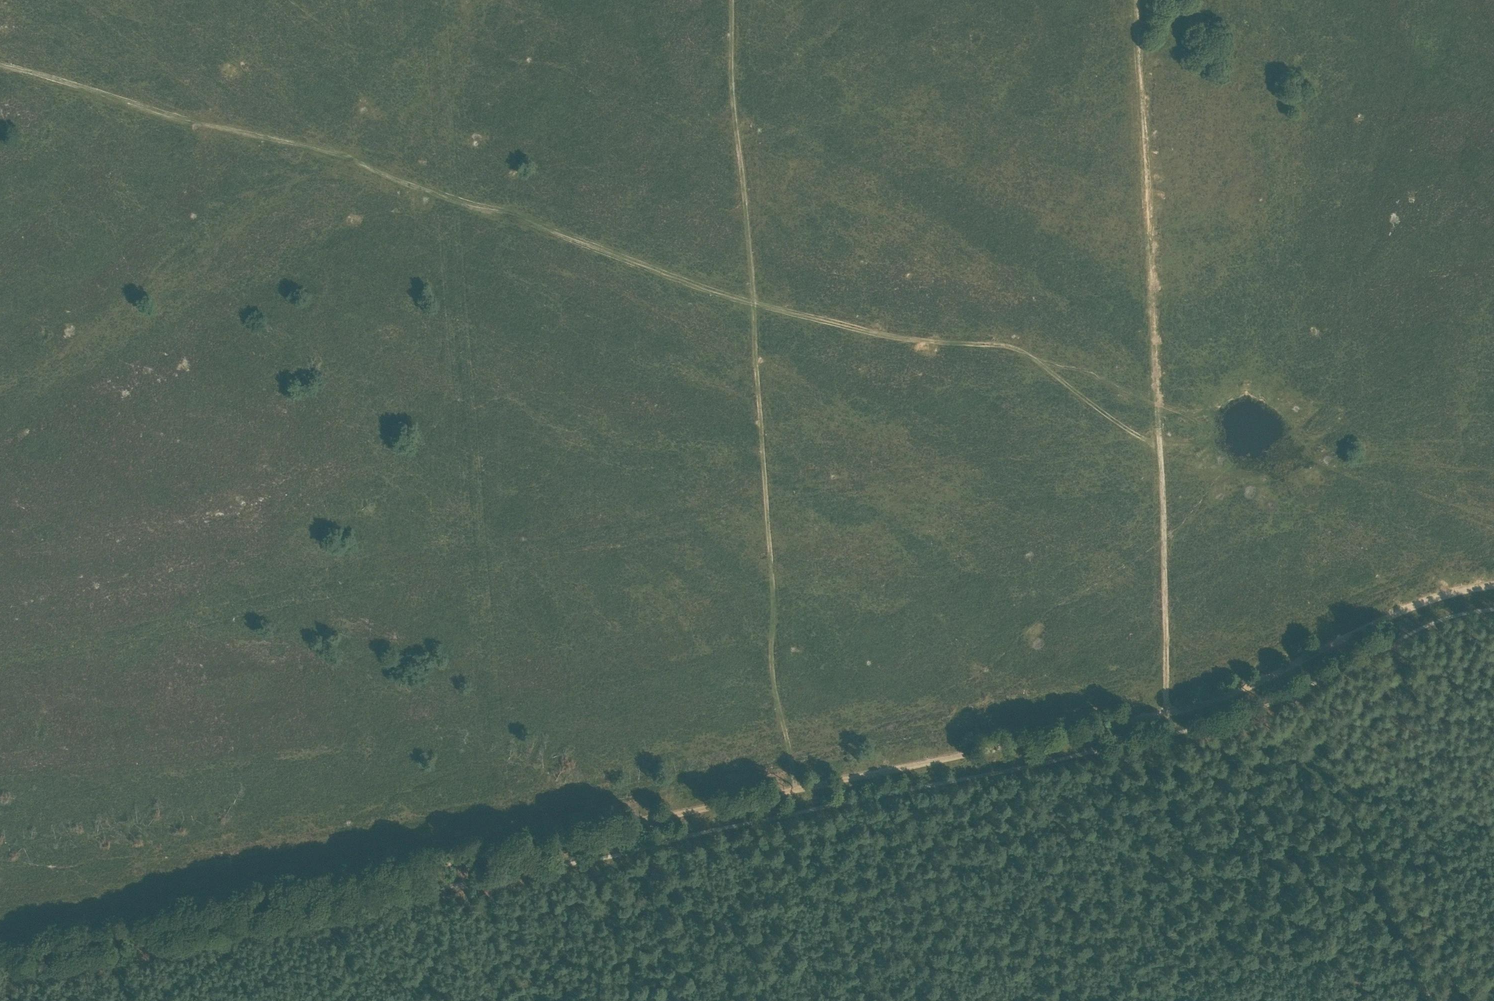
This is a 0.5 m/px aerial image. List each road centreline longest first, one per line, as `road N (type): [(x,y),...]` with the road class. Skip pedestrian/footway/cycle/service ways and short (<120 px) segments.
road 1 (track): [(0,958),(795,791)]
road 2 (track): [(754,304),(353,157),(0,65)]
road 3 (track): [(795,791),(1184,709),(1294,662)]
road 4 (track): [(754,304),(770,655),(795,791)]
road 5 (track): [(1159,448),(1139,0)]
road 6 (track): [(1159,448),(1009,346),(909,339),(754,304)]
road 7 (track): [(732,0),(734,119),(754,304)]
road 8 (track): [(1167,713),(1159,448)]
road 9 (track): [(1294,662),(1454,590),(1493,585)]

